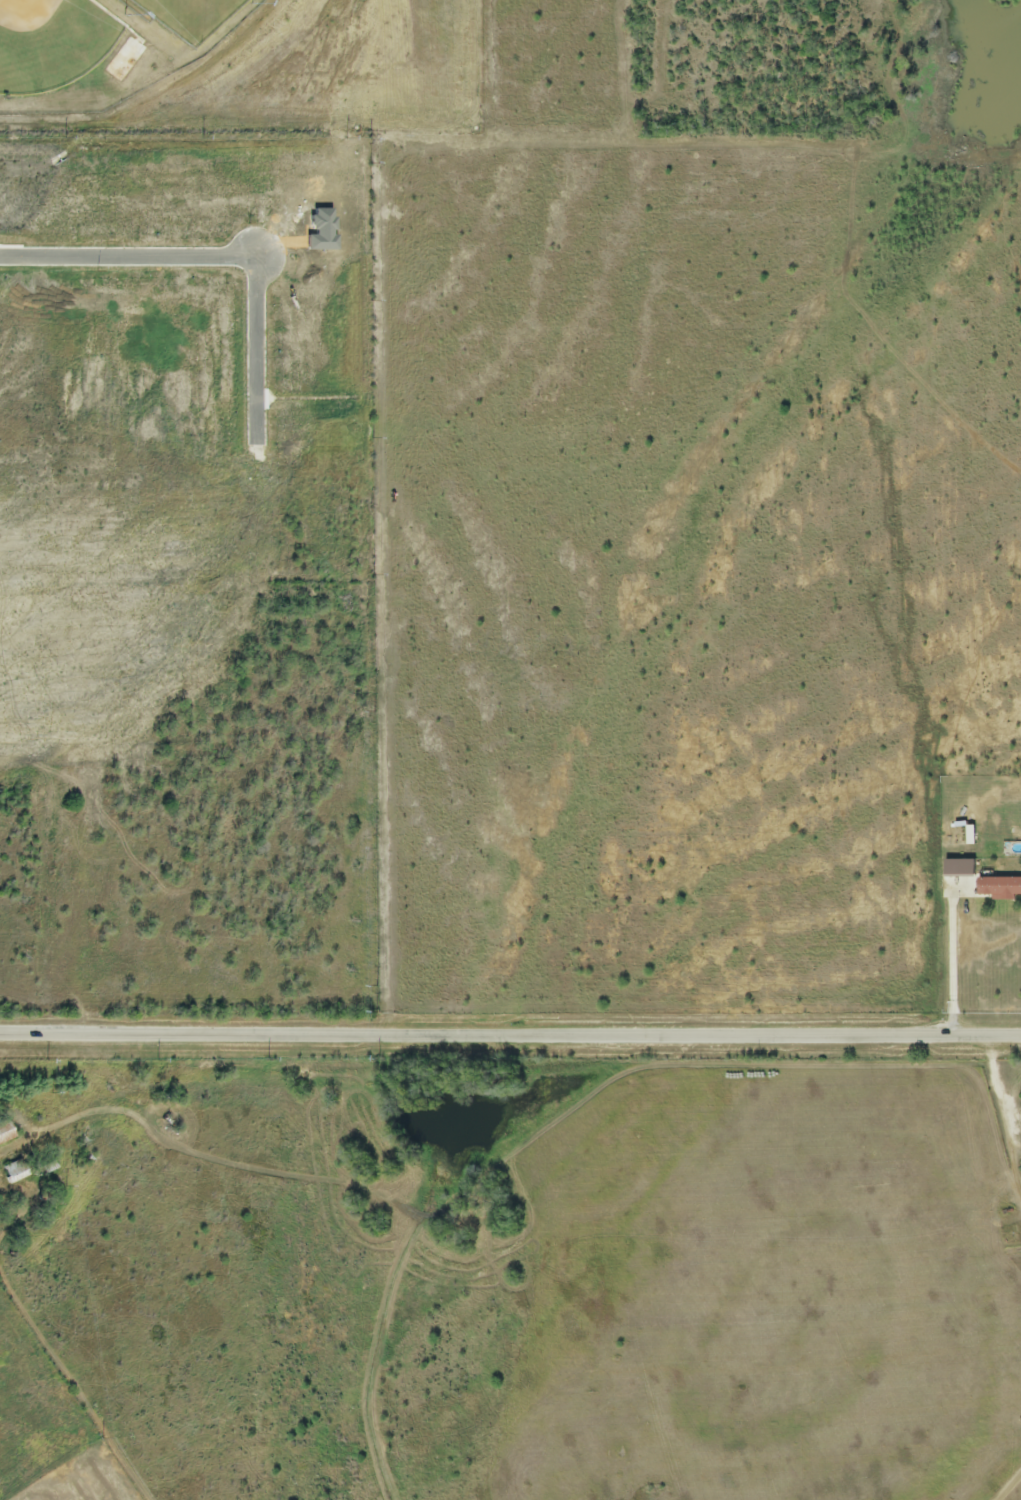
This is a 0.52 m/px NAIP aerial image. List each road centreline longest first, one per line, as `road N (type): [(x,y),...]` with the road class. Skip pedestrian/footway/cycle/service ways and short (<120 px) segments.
road 1 (residential): [(0,1036),(1020,1036)]
road 2 (residential): [(0,254),(251,260),(256,440)]

